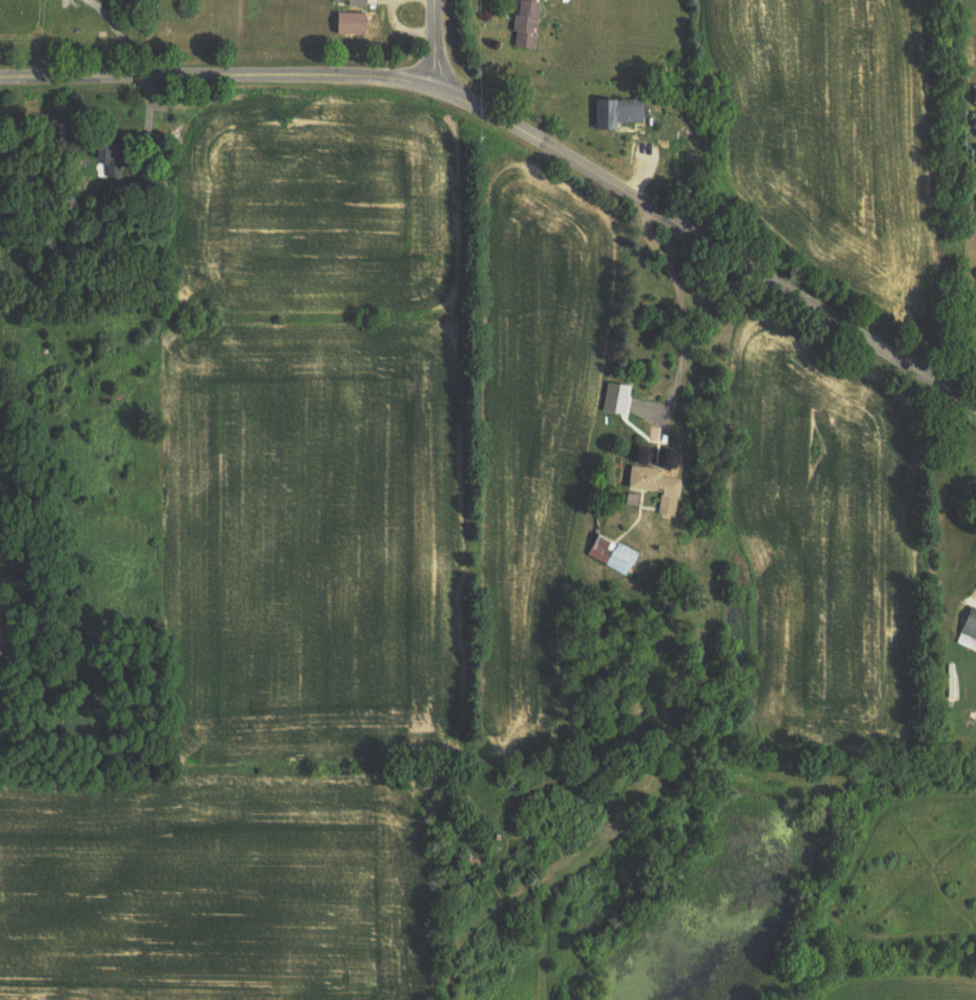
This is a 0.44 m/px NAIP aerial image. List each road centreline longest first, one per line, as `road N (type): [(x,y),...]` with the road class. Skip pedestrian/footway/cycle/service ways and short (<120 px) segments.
road 1 (residential): [(0,80),(302,77),(433,87),(510,126),(975,412)]

